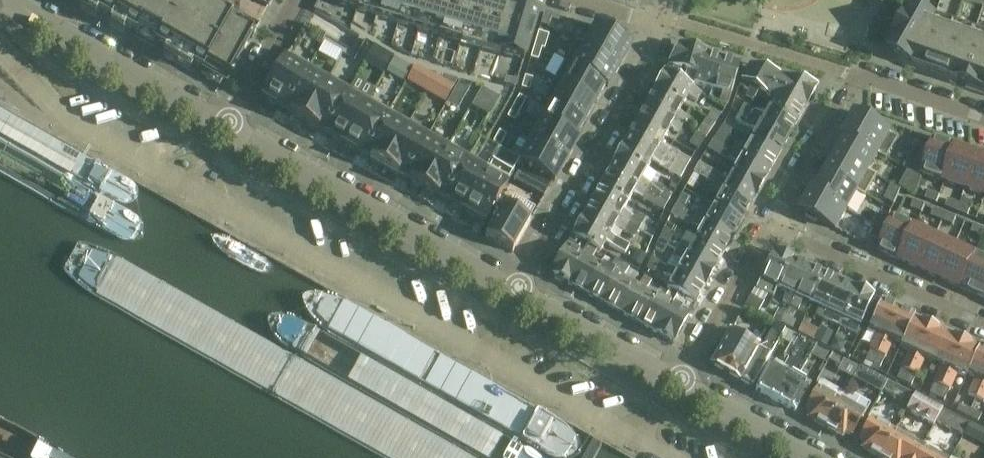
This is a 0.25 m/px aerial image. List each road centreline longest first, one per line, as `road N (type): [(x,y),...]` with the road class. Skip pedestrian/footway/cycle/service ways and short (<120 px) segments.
road 1 (residential): [(668,457),(62,119),(0,51)]
road 2 (residential): [(516,291),(228,127)]
road 3 (residential): [(770,226),(854,75),(983,119)]
road 4 (residential): [(516,291),(647,62),(659,22)]
road 5 (residential): [(228,127),(9,0)]
road 6 (residential): [(983,325),(770,226)]
road 7 (residential): [(681,381),(516,291)]
road 8 (residential): [(681,381),(770,226)]
road 9 (residential): [(816,457),(681,381)]
road 10 (residential): [(299,0),(228,127)]

